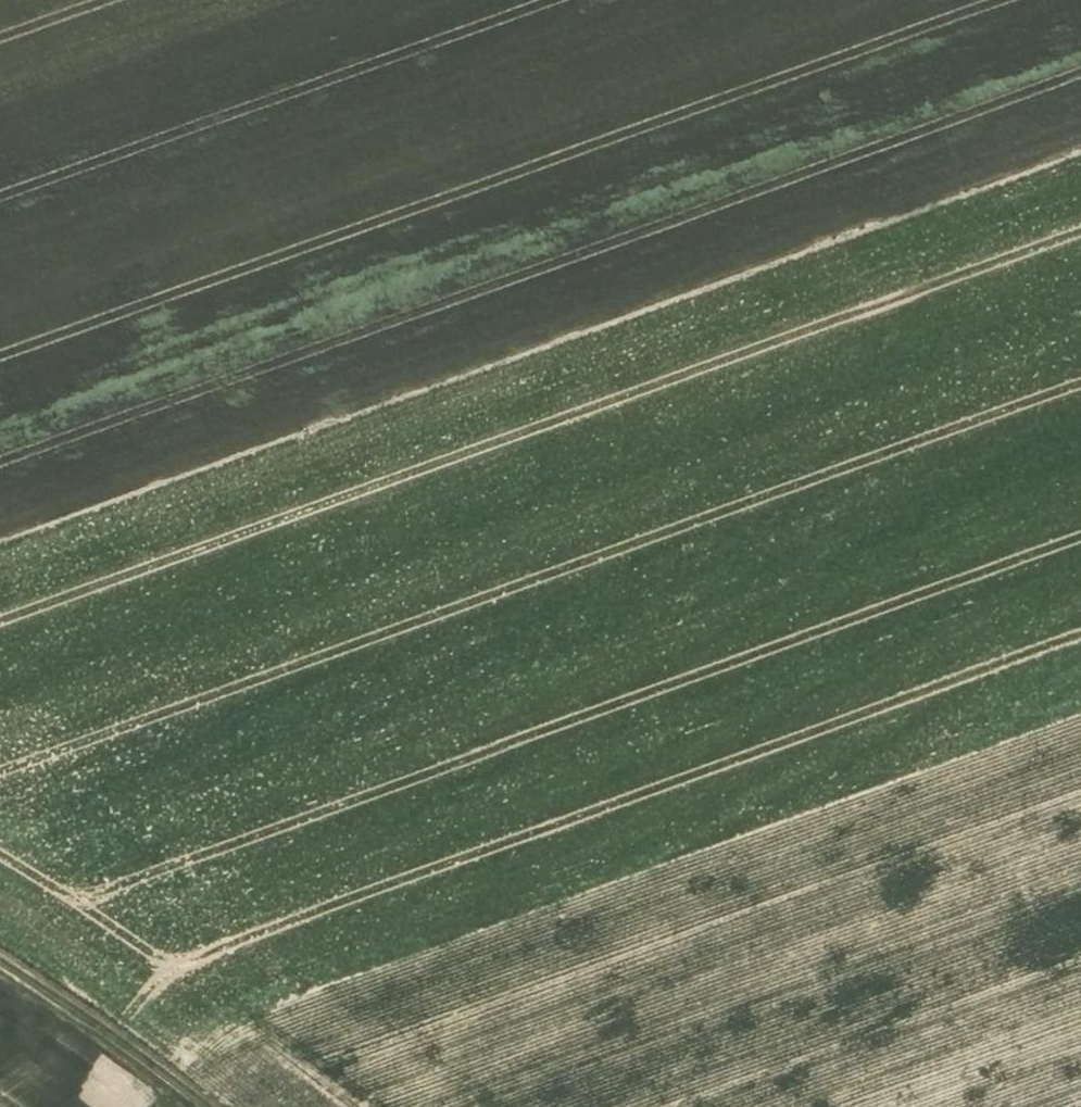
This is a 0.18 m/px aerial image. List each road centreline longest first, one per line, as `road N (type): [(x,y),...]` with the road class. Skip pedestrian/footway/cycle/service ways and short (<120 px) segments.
road 1 (track): [(0,959),(207,1106)]

